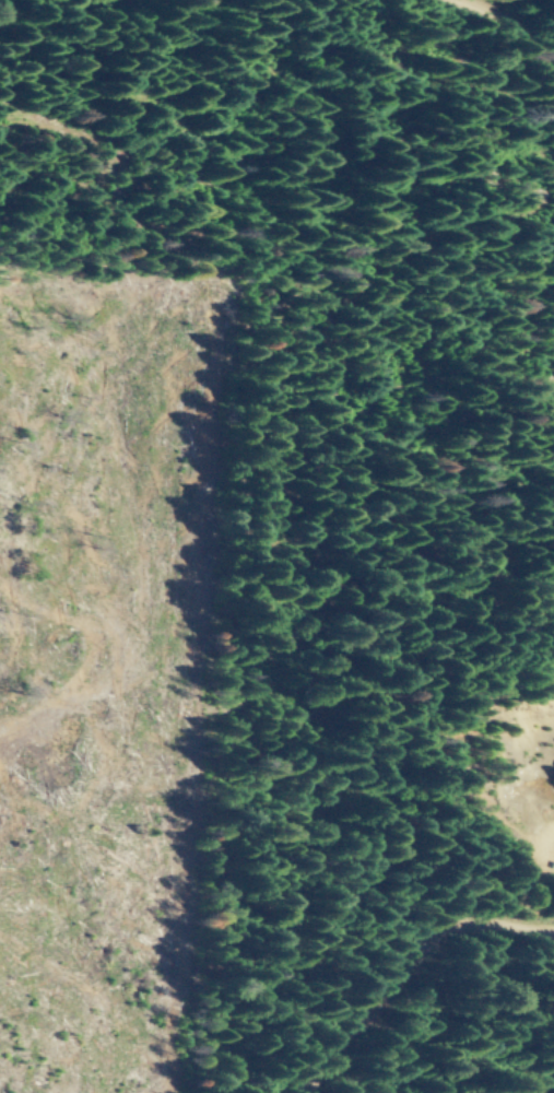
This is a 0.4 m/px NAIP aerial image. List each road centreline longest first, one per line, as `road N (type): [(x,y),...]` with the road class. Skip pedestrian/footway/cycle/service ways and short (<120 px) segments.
road 1 (track): [(298,1092),(315,1049),(384,962),(460,930),(553,925)]
road 2 (track): [(553,88),(510,26),(462,0)]

